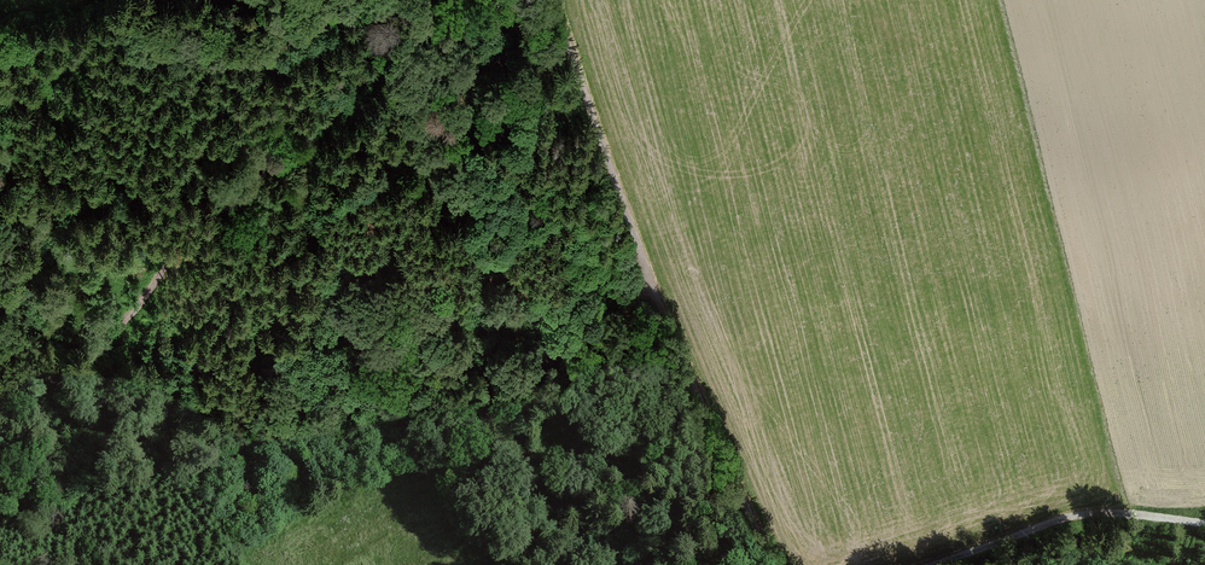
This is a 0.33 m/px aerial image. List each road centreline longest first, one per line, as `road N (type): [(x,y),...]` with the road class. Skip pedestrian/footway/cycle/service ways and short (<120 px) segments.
road 1 (track): [(0,414),(96,359),(216,215),(323,138),(407,39),(547,0)]
road 2 (unclassified): [(562,0),(650,279),(793,564)]
road 3 (track): [(441,454),(296,162)]
road 4 (track): [(1204,523),(1111,512),(1068,517),(935,564)]
road 5 (track): [(650,279),(441,454)]
road 6 (track): [(506,564),(494,560),(441,454)]

